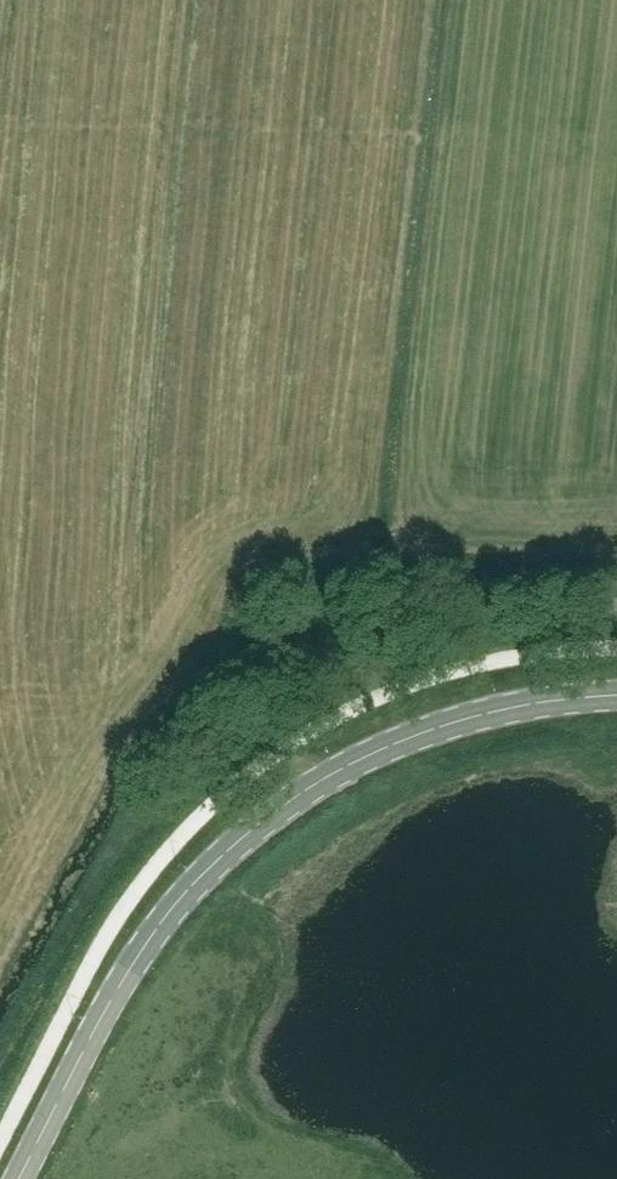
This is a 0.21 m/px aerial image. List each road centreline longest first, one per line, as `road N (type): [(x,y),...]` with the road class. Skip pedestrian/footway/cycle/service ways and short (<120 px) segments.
road 1 (secondary): [(17,1178),(134,956),(190,883),(256,823),(353,762),(435,728),(547,700),(616,695)]

